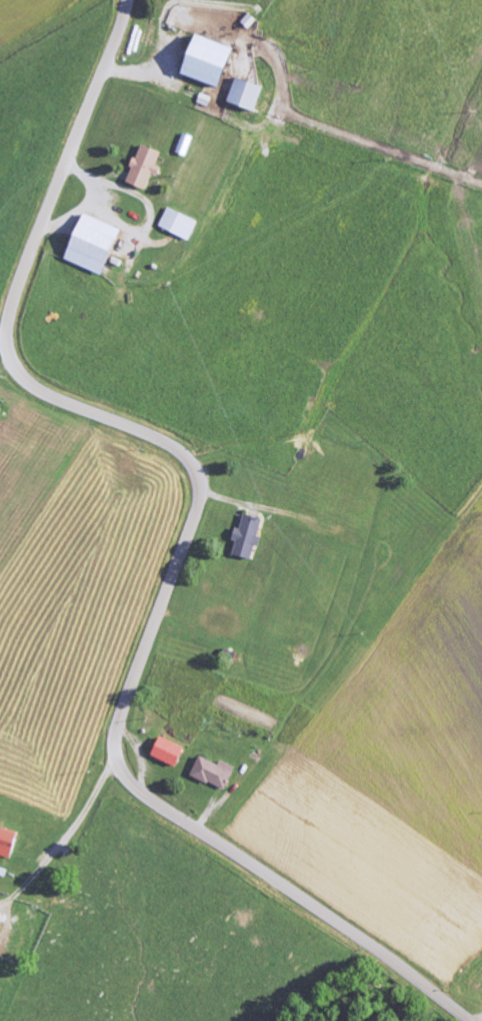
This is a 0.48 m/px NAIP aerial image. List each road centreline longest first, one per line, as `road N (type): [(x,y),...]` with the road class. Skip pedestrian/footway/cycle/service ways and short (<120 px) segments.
road 1 (tertiary): [(469,1020),(147,798),(120,765),(117,729),(197,509),(195,478),(170,447),(42,393),(16,369),(7,336),(126,0)]

